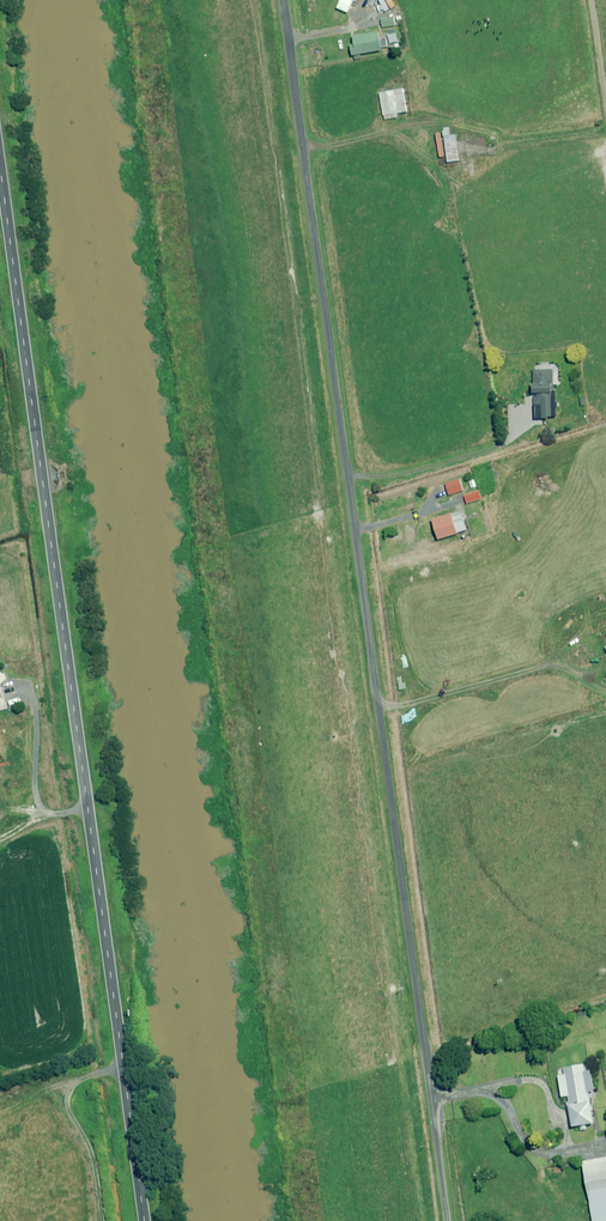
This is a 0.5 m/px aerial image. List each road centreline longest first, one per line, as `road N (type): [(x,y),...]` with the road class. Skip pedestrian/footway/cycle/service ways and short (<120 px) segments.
road 1 (unclassified): [(0,258),(127,1220)]
road 2 (residential): [(285,0),(382,709)]
road 3 (residential): [(450,1220),(382,709)]

